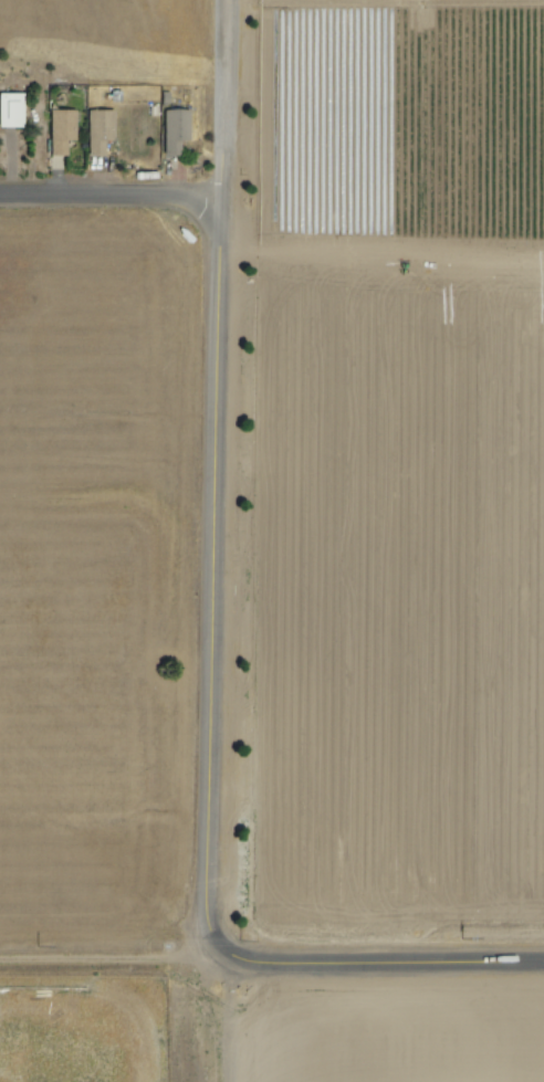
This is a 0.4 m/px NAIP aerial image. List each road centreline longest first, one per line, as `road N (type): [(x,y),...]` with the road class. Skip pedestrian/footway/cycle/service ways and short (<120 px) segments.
road 1 (tertiary): [(216,969),(224,195)]
road 2 (tertiary): [(216,969),(543,966)]
road 3 (tertiary): [(0,196),(224,195)]
road 4 (track): [(216,969),(0,969)]
road 5 (residential): [(224,195),(227,0)]

